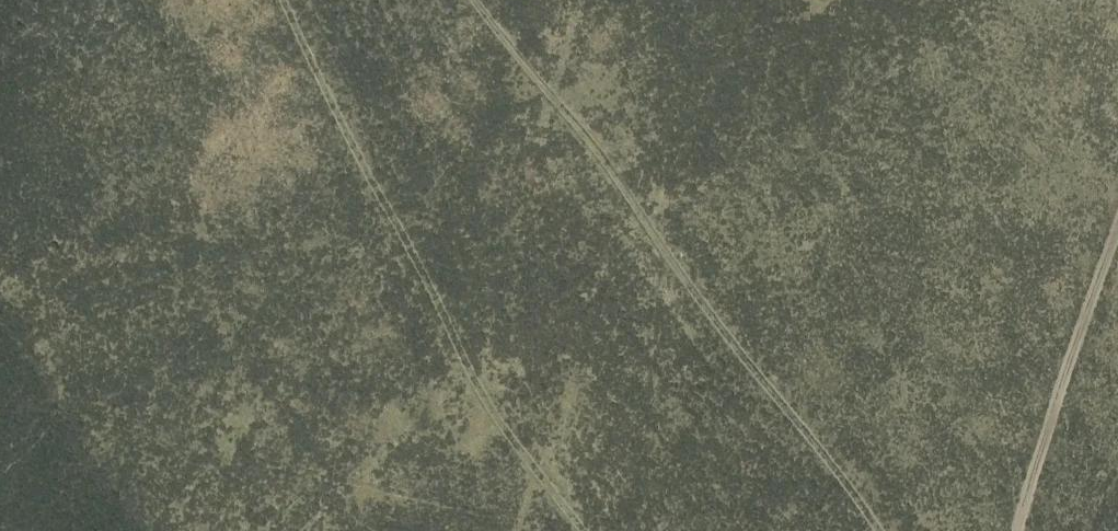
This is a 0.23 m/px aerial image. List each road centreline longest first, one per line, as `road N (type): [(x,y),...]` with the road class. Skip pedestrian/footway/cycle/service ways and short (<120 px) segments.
road 1 (track): [(878,530),(655,241),(569,115),(471,0)]
road 2 (track): [(580,530),(401,268),(282,0)]
road 3 (track): [(1117,222),(1016,530)]

